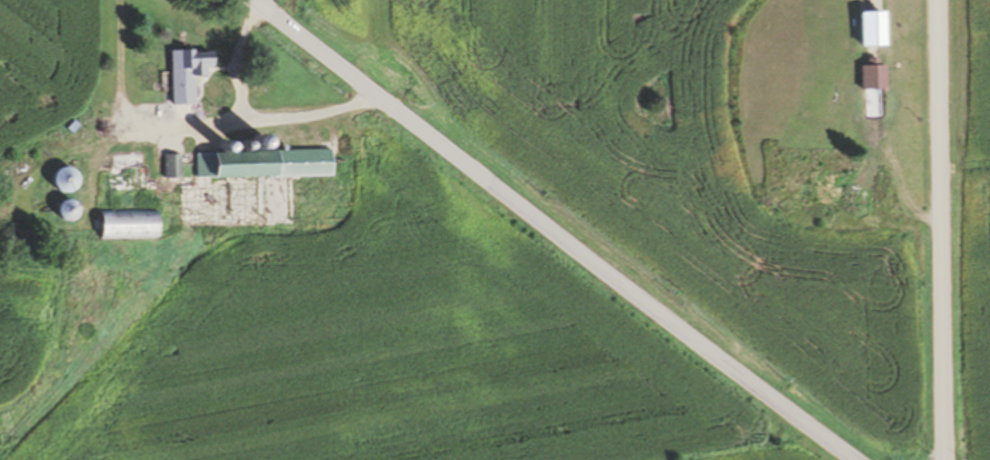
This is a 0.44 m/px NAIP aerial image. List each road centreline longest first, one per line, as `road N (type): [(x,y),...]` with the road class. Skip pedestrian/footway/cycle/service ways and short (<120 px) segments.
road 1 (secondary): [(857,459),(257,0)]
road 2 (secondary): [(947,459),(938,0)]

